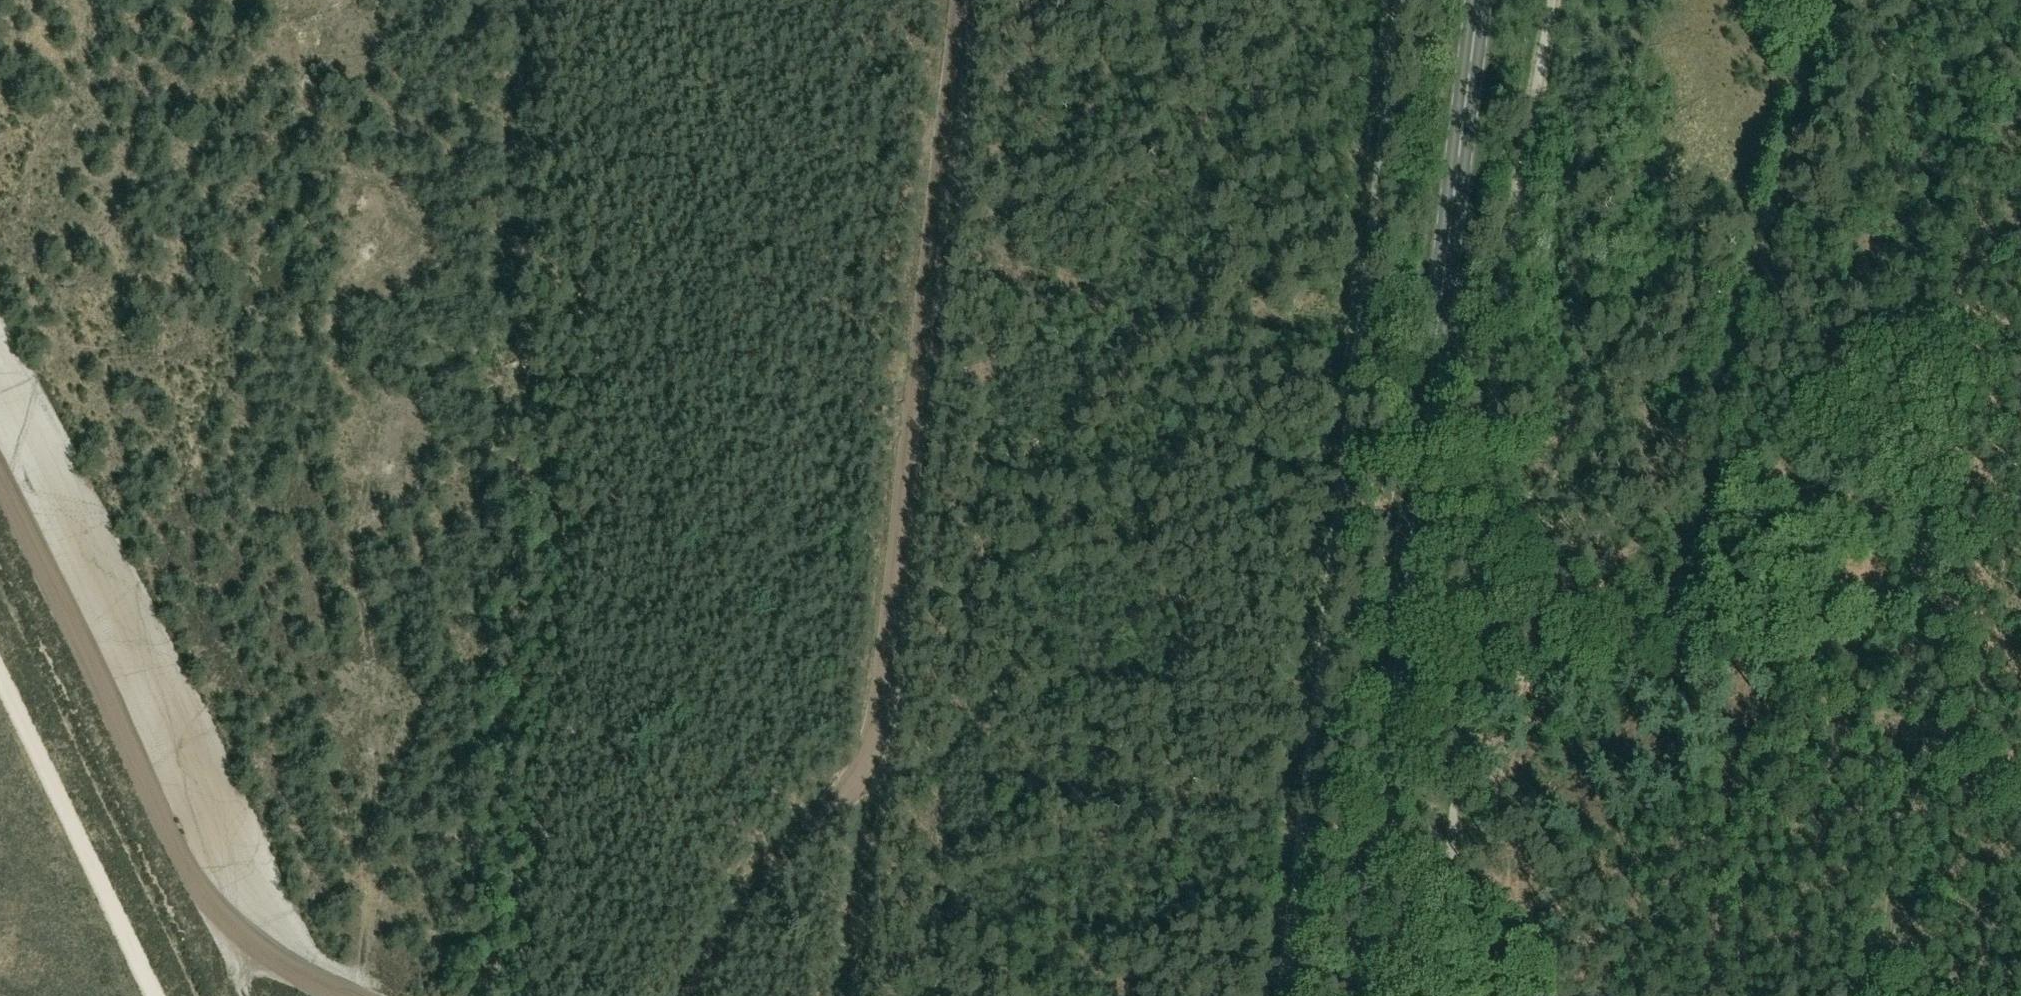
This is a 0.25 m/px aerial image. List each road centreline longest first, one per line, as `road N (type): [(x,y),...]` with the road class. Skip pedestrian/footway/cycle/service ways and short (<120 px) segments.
road 1 (secondary): [(1362,995),(1479,0)]
road 2 (track): [(1880,995),(1969,268),(1997,245),(2020,247)]

